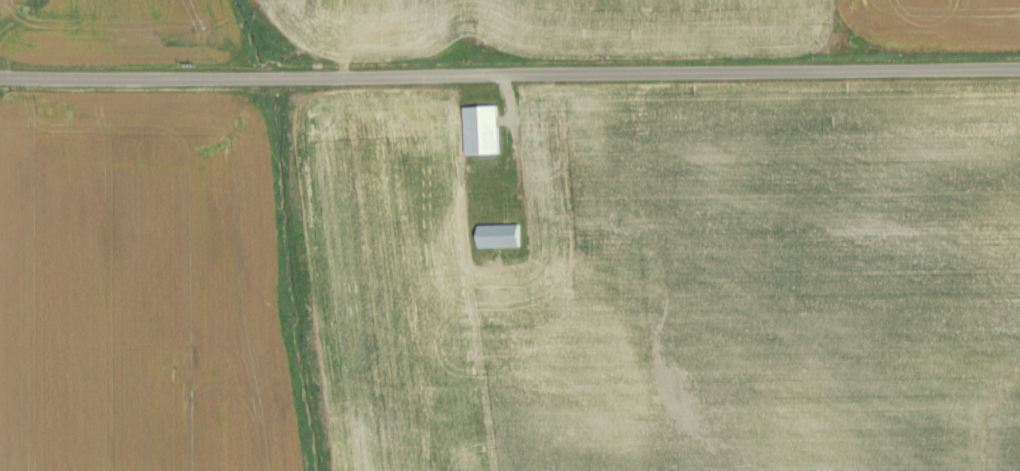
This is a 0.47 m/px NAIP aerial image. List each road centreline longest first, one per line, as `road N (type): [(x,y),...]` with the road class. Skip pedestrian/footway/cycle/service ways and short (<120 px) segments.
road 1 (residential): [(1019,68),(0,75)]

